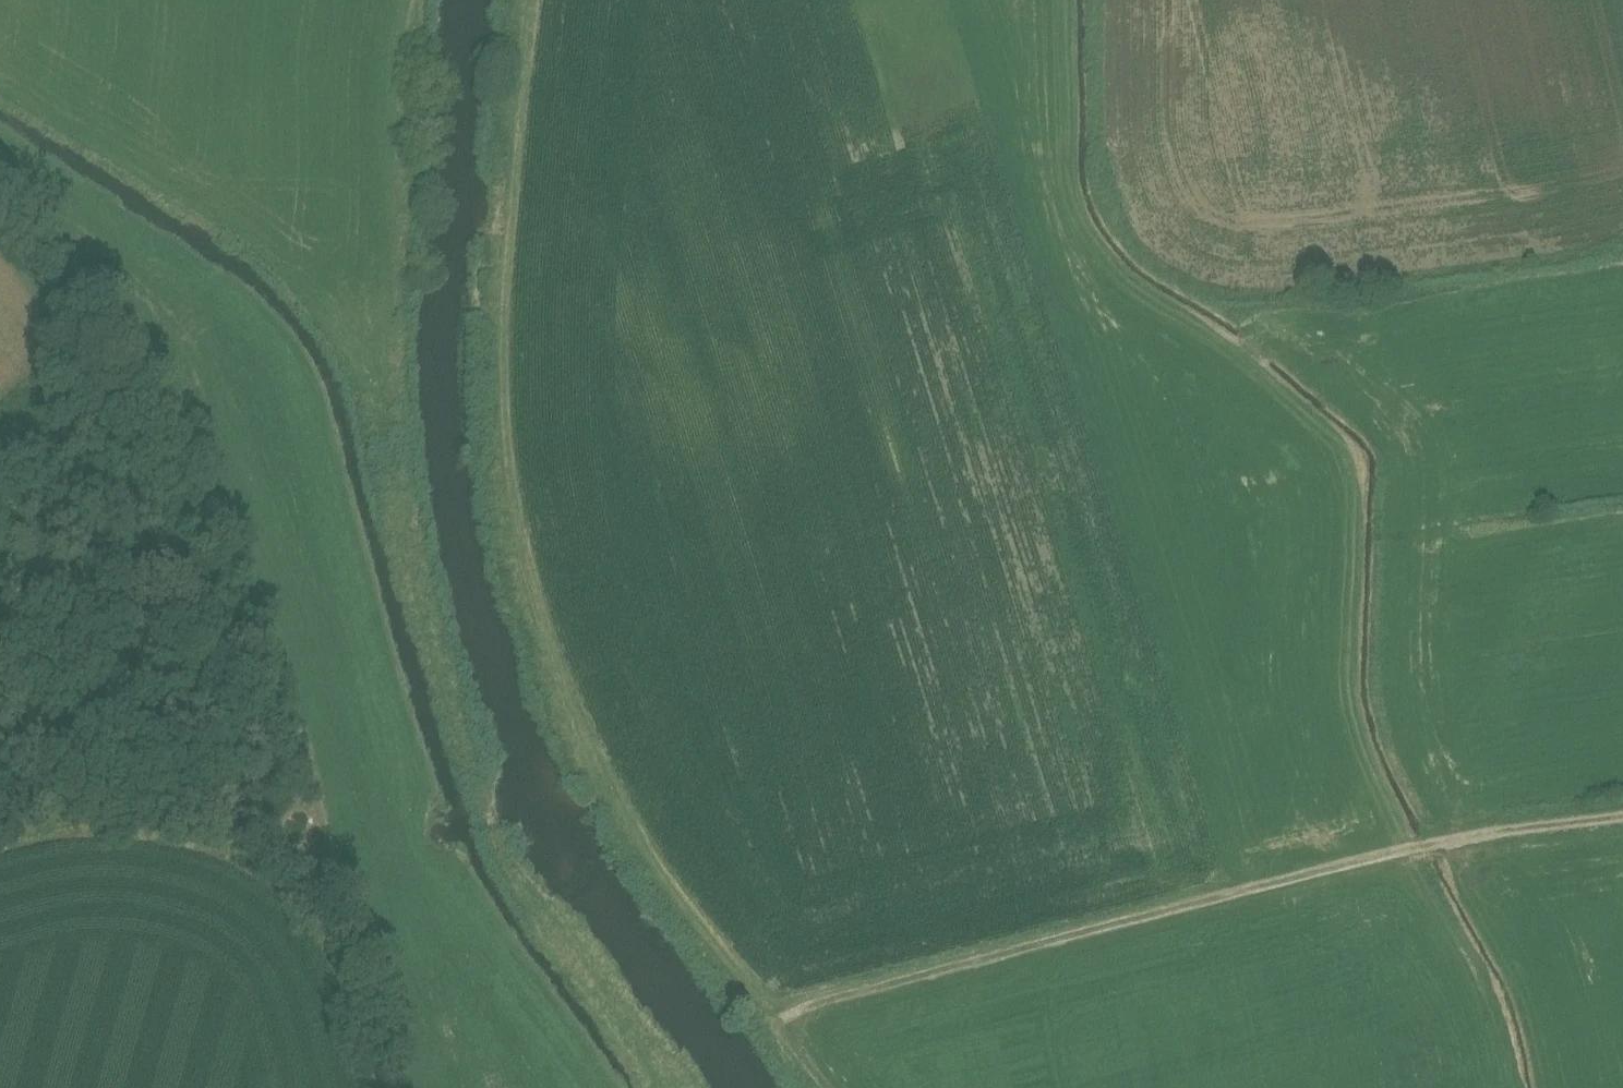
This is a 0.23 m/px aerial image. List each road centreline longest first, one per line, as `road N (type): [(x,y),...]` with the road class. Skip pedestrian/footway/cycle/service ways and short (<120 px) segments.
road 1 (track): [(1622,818),(1390,854),(780,1018)]

